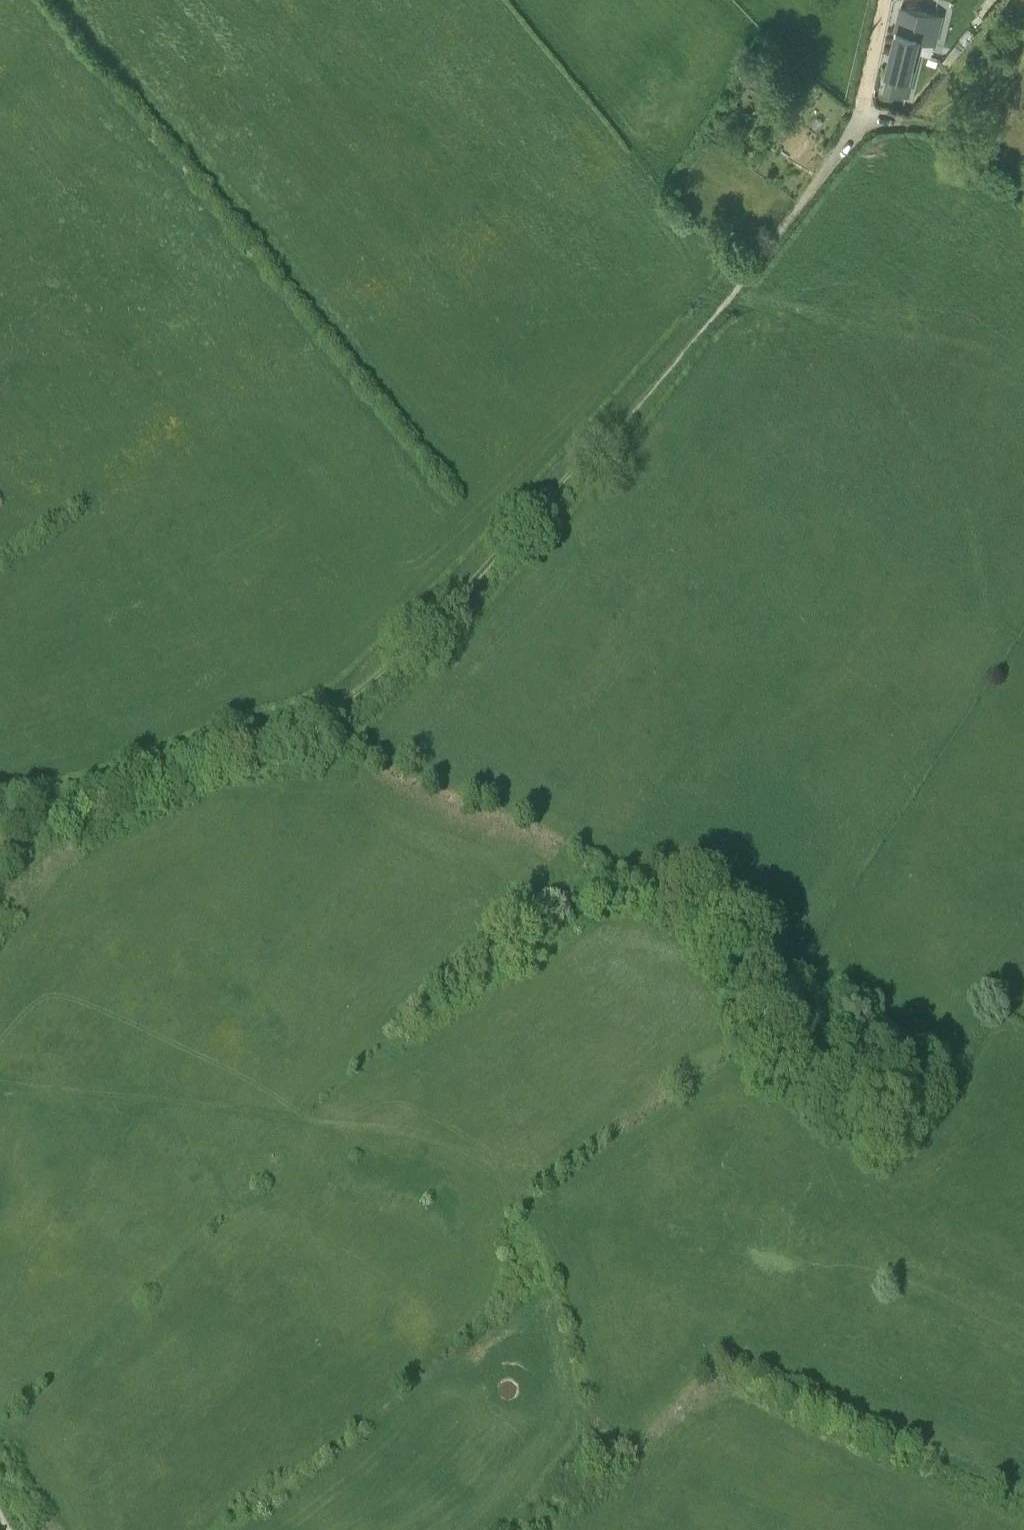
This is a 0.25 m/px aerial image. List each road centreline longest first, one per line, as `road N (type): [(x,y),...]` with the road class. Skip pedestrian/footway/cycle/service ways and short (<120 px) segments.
road 1 (track): [(0,1083),(413,1131),(499,1169),(519,1195),(573,1221)]
road 2 (residential): [(760,260),(858,122),(871,89),(882,0)]

